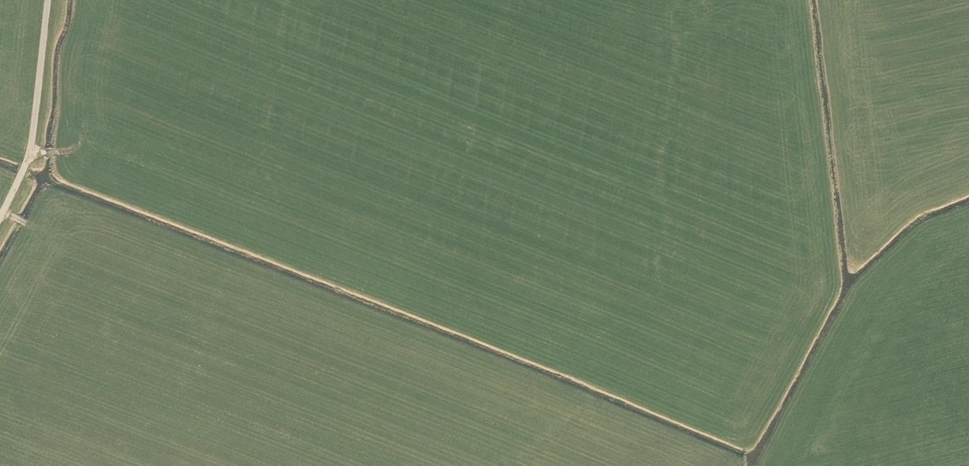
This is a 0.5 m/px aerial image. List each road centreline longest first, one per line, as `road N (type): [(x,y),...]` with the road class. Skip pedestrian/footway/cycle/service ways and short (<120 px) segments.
road 1 (track): [(49,0),(29,156),(0,218)]

